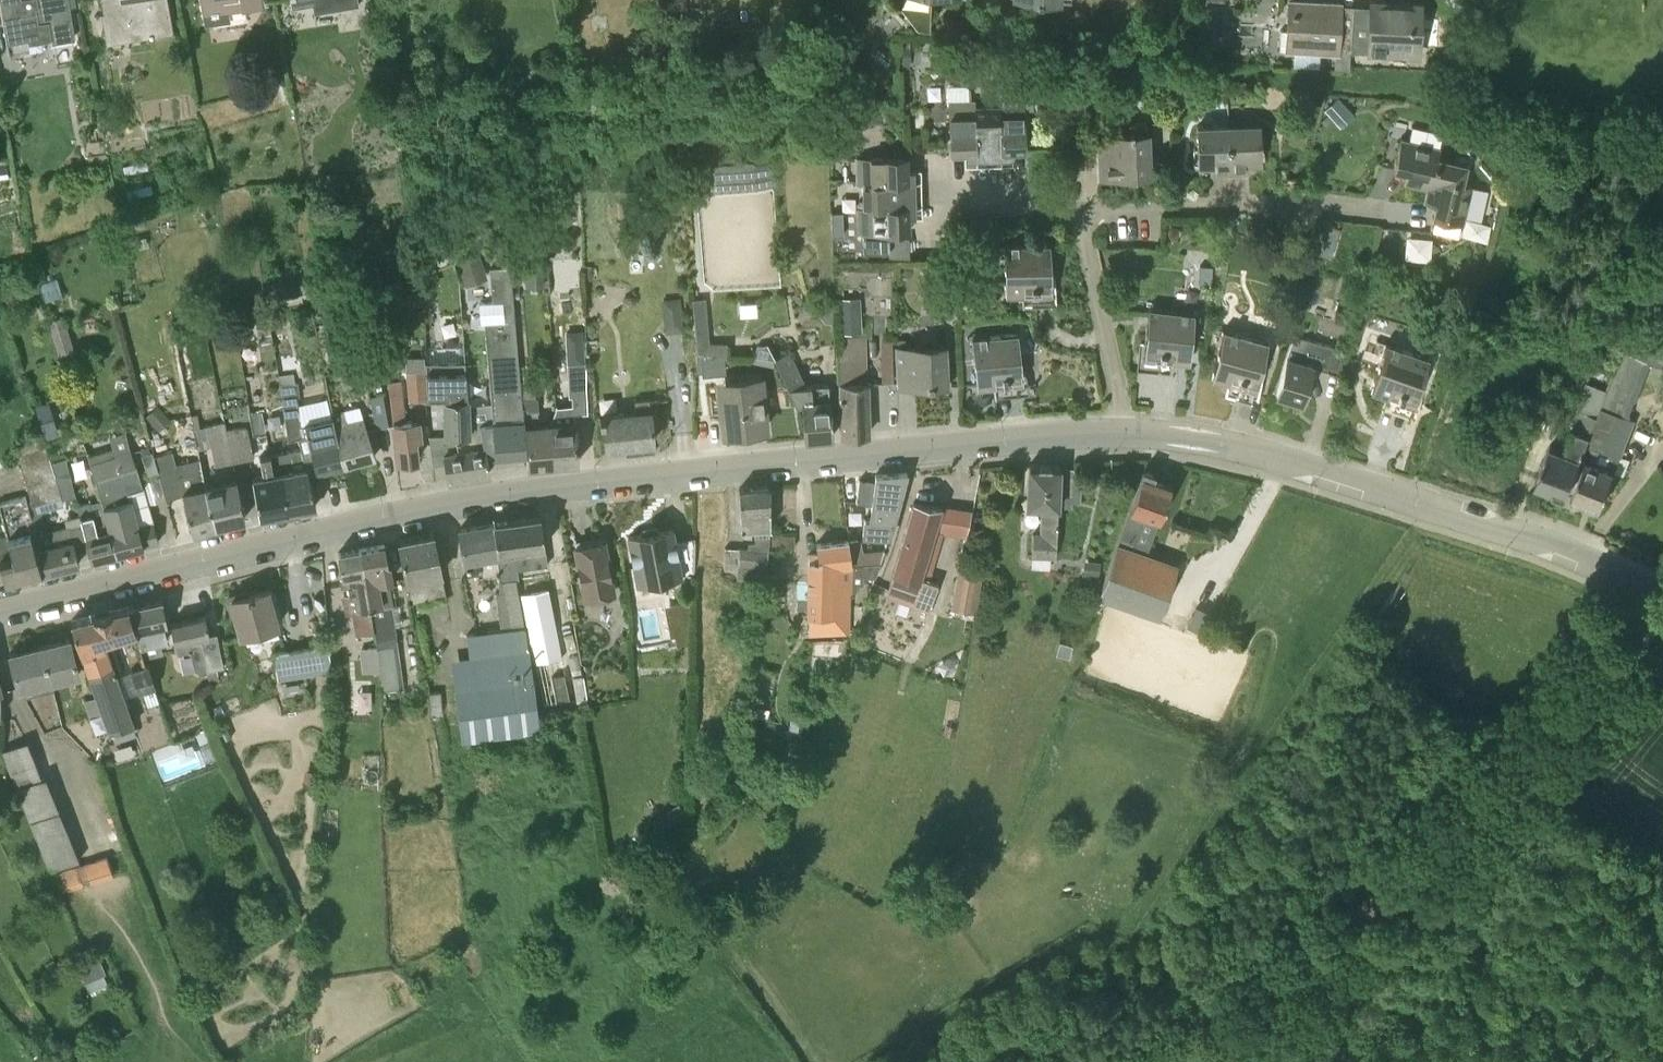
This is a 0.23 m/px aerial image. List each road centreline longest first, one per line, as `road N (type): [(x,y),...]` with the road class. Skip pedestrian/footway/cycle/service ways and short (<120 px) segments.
road 1 (tertiary): [(0,609),(358,523),(541,490),(1123,431)]
road 2 (track): [(1193,1061),(1502,782),(1662,604)]
road 3 (tertiary): [(1662,599),(1577,555),(1426,501),(1257,451),(1123,431)]
road 4 (residential): [(1077,208),(1270,203),(1380,210)]
road 5 (residential): [(1123,431),(1077,208)]
road 6 (residential): [(1077,208),(957,212)]

